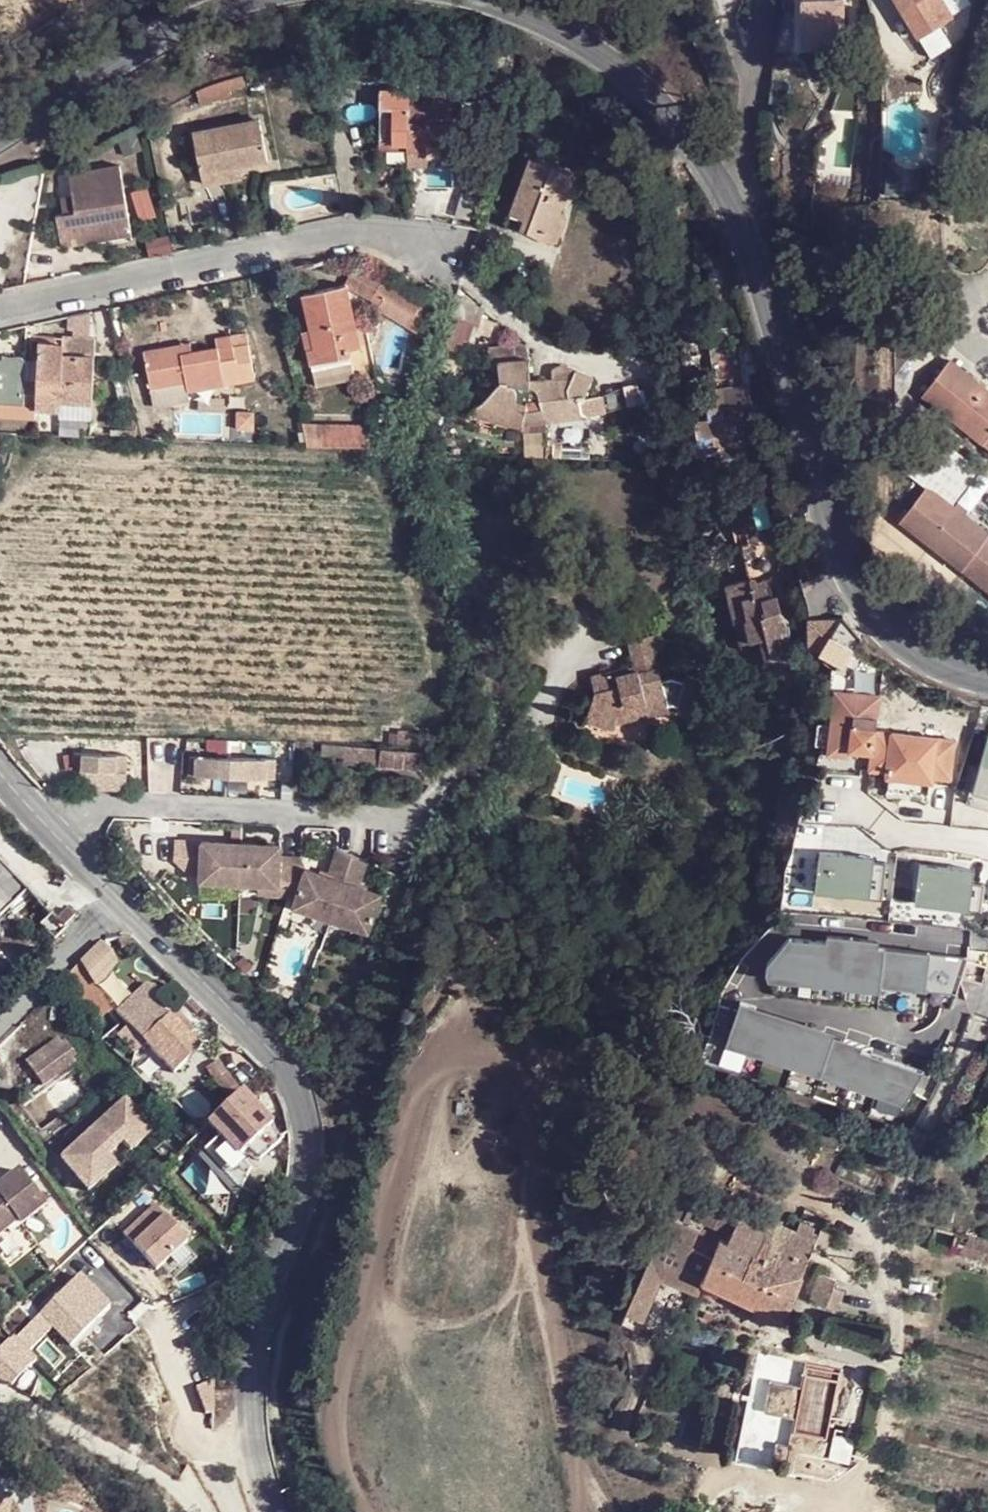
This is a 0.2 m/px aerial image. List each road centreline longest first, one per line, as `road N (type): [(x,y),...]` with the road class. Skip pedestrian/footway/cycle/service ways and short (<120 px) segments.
road 1 (tertiary): [(270,1511),(250,1429),(250,1336),(297,1213),(311,1144),(307,1108),(283,1058),(0,767)]
road 2 (tertiary): [(728,200),(758,278),(850,591),(906,653),(987,684)]
road 3 (residential): [(451,247),(367,232),(0,309)]
road 4 (tertiary): [(505,0),(565,24),(655,94),(728,200)]
road 5 (tertiary): [(0,132),(168,29),(235,0)]
road 6 (residential): [(728,200),(749,172),(761,0)]
road 7 (residential): [(987,846),(899,835),(841,797)]

